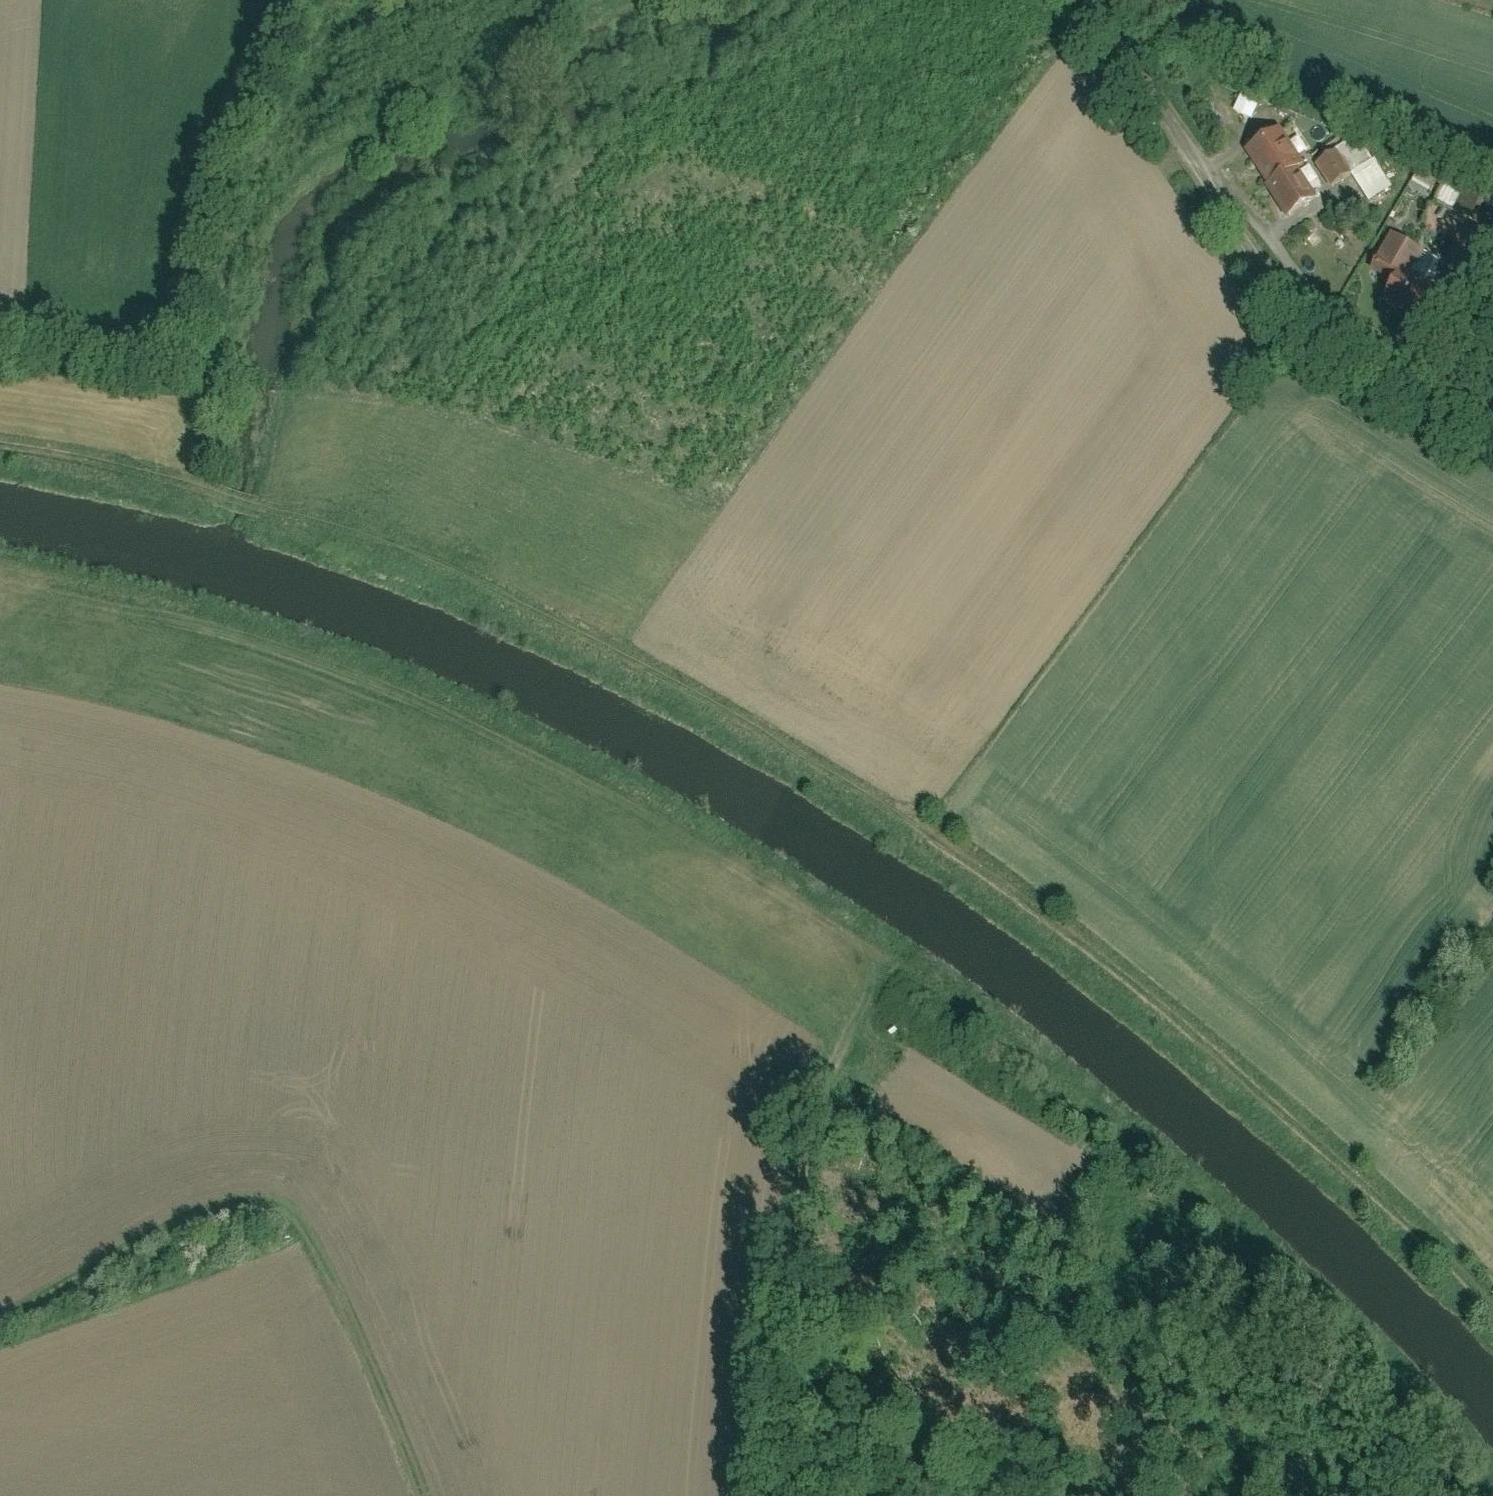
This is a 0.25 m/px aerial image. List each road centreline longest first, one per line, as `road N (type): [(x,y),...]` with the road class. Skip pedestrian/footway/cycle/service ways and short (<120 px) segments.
road 1 (residential): [(1492,428),(1395,375),(1291,299),(1178,120),(1090,0)]

